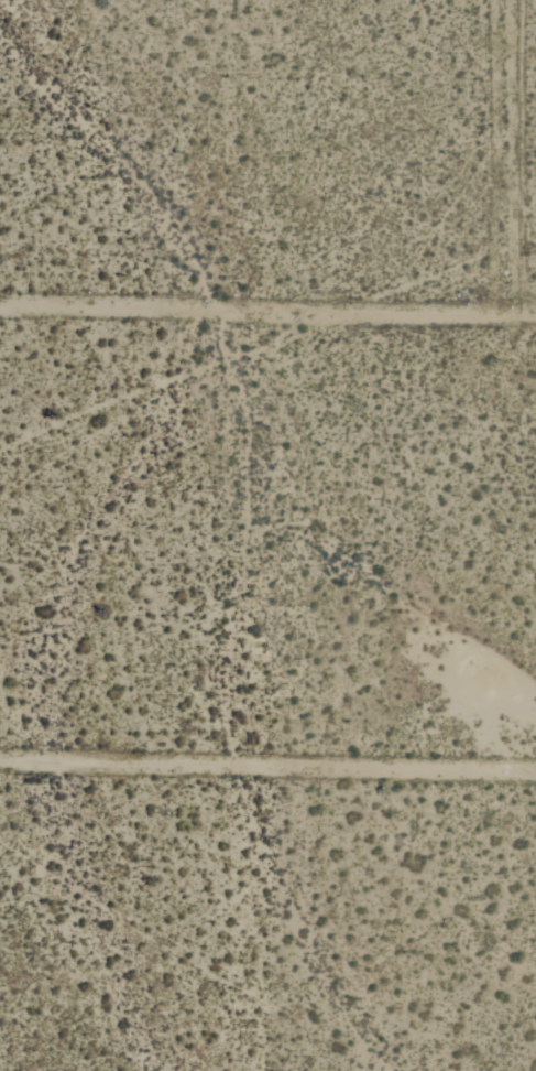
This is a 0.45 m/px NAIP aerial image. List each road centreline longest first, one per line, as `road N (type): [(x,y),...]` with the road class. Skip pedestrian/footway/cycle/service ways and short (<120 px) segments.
road 1 (track): [(0,347),(198,309),(535,302)]
road 2 (track): [(0,798),(209,760),(535,766)]

